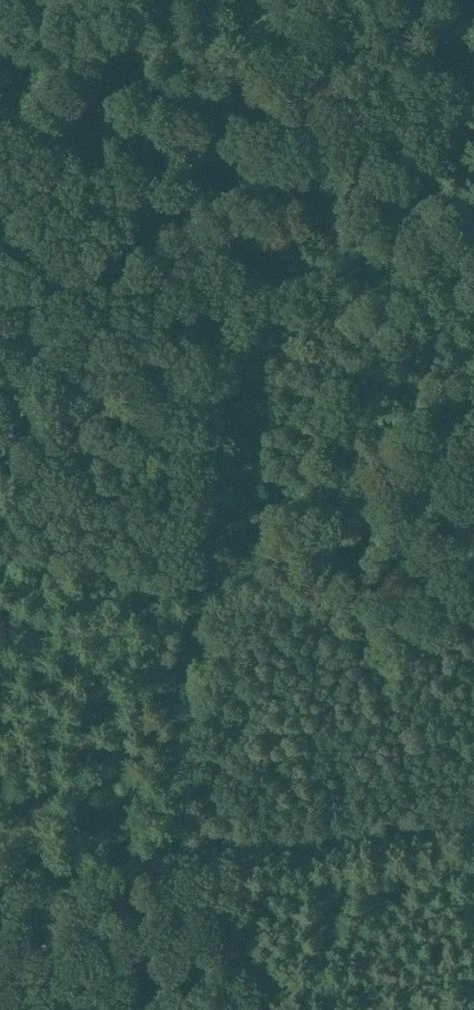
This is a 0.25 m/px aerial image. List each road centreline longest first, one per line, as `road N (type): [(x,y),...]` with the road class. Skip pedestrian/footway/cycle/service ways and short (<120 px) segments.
road 1 (track): [(236,165),(178,861)]
road 2 (track): [(473,202),(0,127)]
road 3 (track): [(0,888),(473,820)]
road 4 (track): [(438,196),(470,0)]

